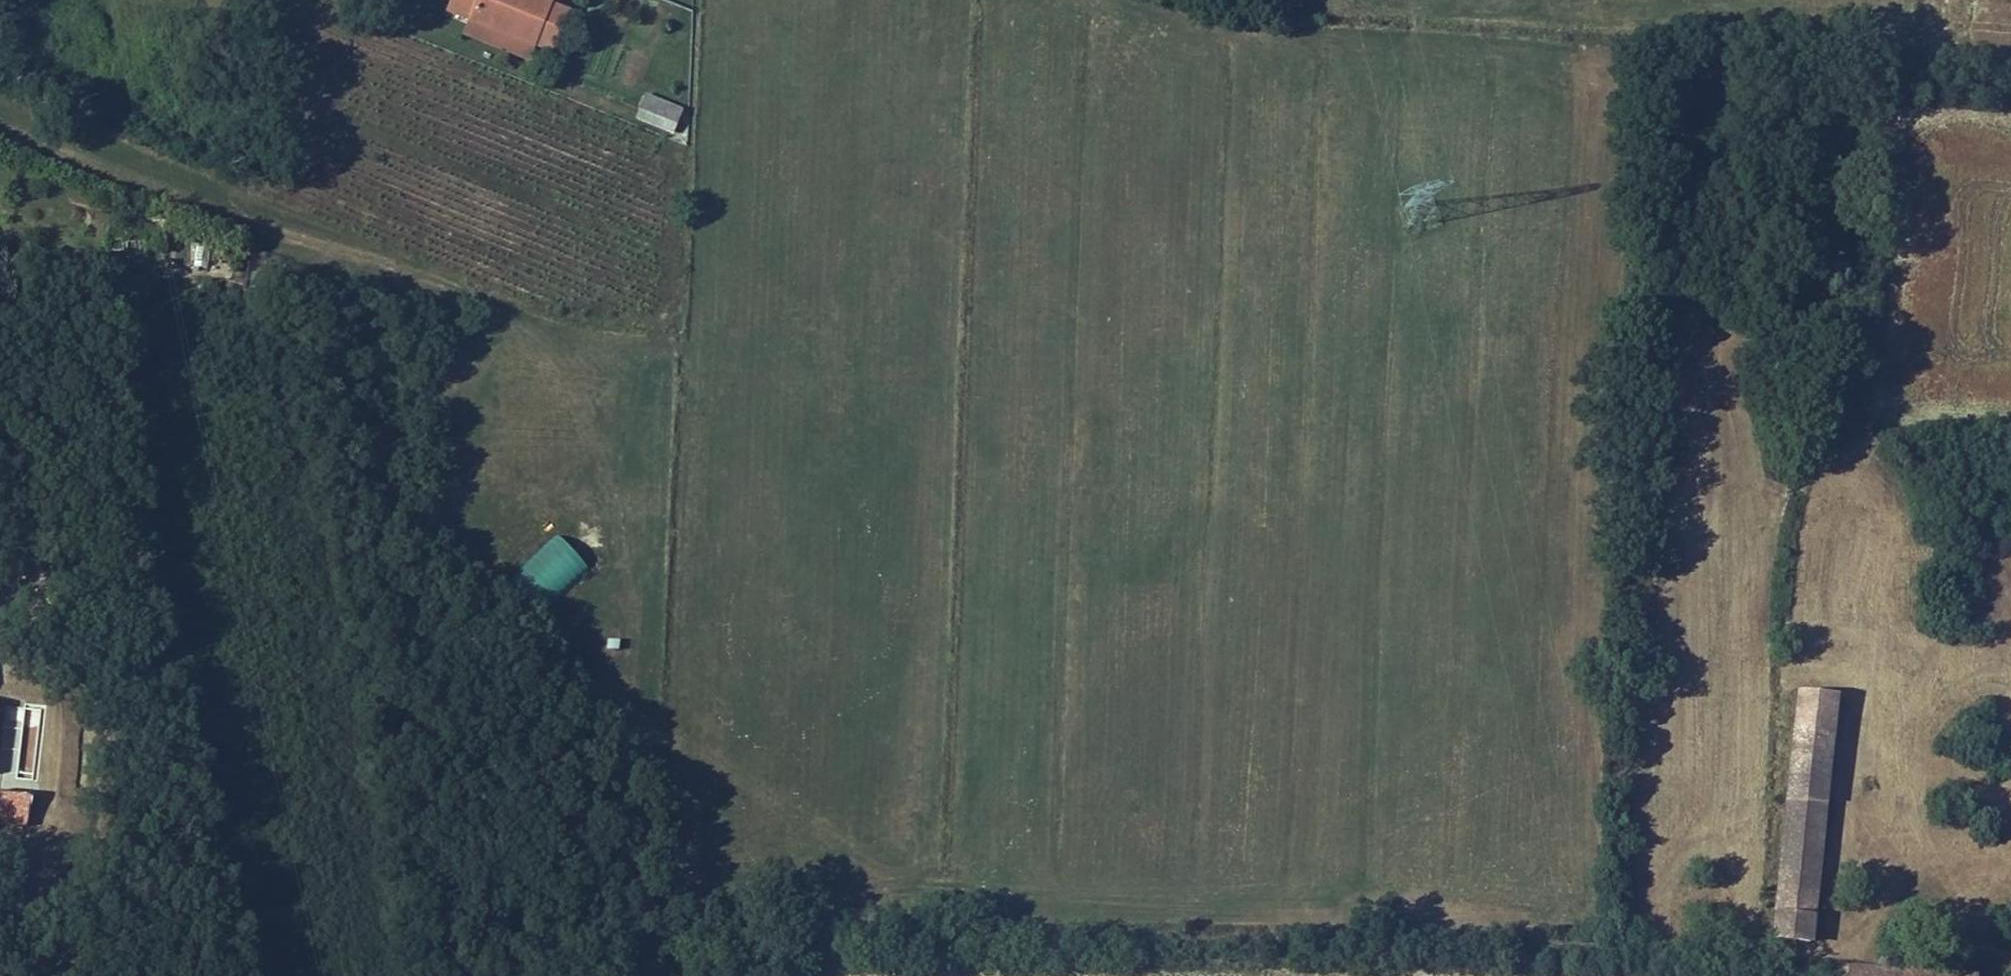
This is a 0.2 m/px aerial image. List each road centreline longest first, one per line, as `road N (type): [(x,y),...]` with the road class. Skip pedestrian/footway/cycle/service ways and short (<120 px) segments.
road 1 (track): [(0,127),(145,183),(454,281)]

